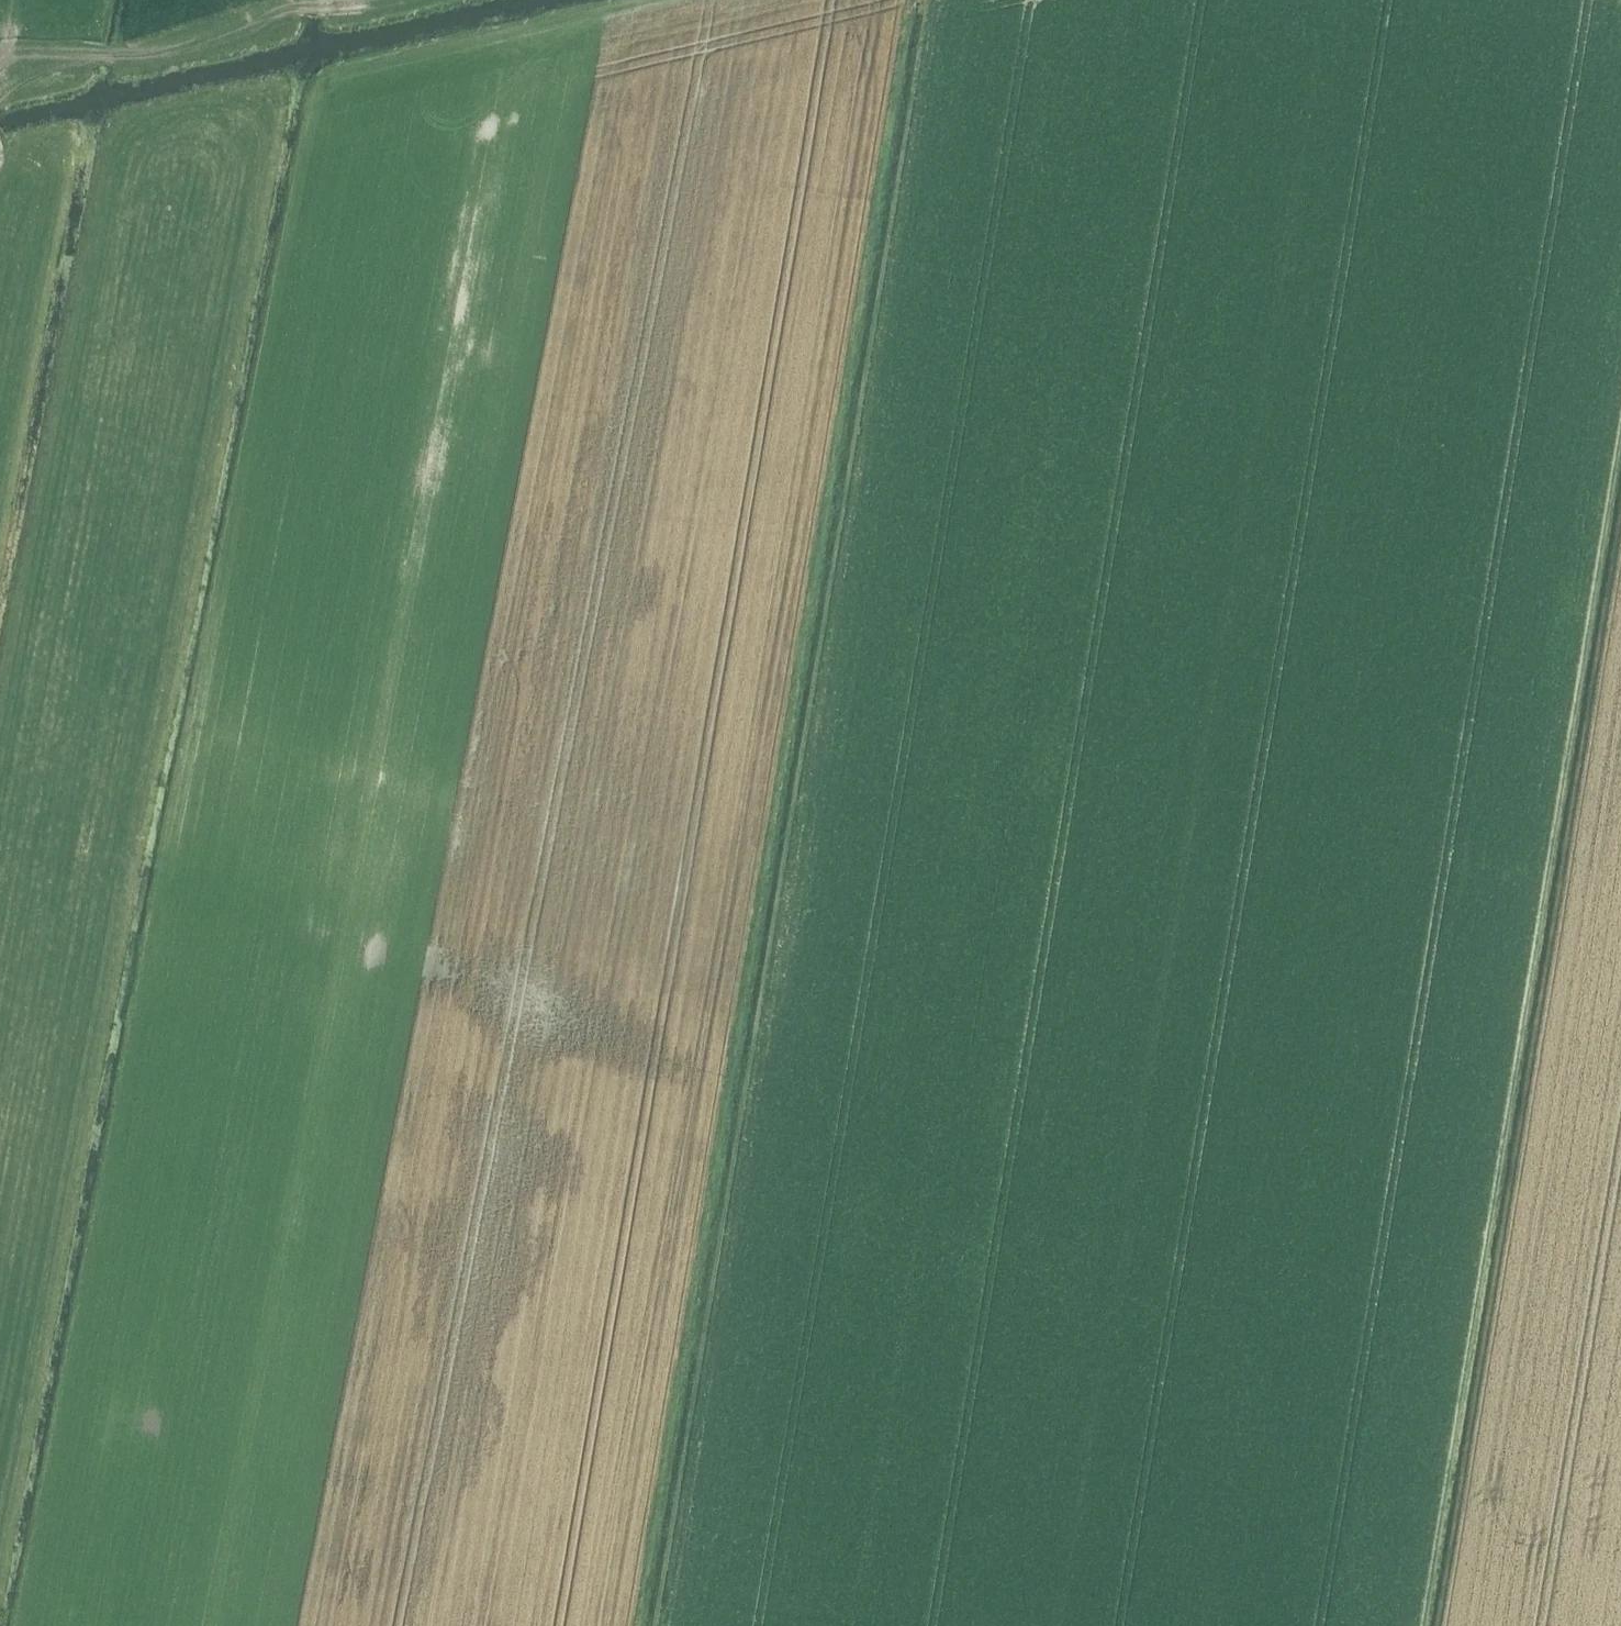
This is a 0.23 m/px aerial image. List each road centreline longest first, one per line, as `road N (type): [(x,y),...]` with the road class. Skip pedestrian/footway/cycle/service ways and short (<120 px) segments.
road 1 (track): [(347,0),(138,54),(42,56),(0,74)]

